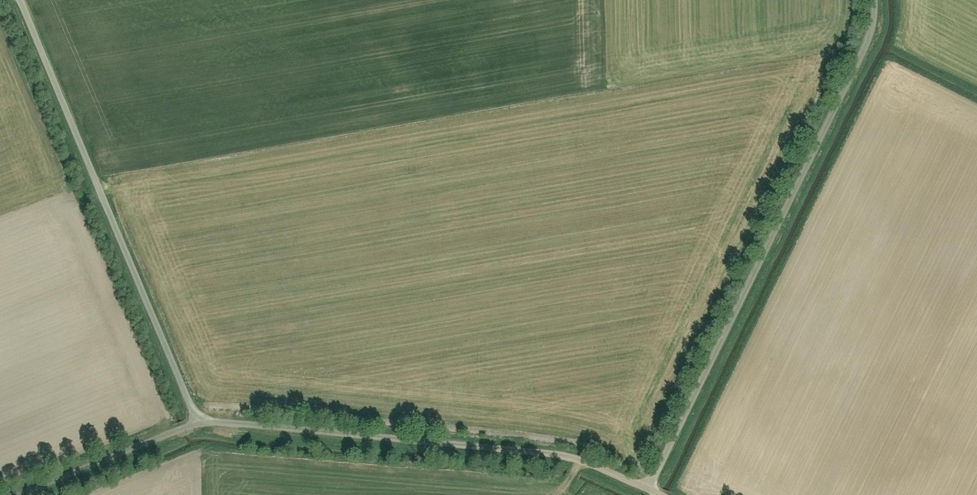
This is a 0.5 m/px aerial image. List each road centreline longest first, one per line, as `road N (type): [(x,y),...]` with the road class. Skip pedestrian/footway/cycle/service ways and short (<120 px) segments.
road 1 (unclassified): [(867,0),(861,48),(647,485)]
road 2 (unclassified): [(647,485),(538,445),(198,415)]
road 3 (unclassified): [(198,415),(29,0)]
road 4 (unclassified): [(198,415),(0,493)]

